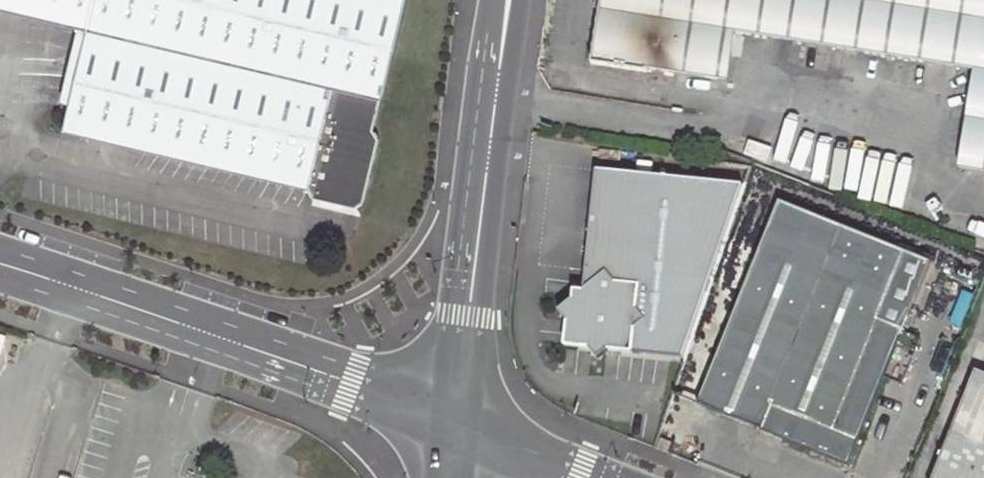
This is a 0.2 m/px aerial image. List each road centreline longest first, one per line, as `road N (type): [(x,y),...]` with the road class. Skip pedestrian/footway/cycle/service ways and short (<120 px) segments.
road 1 (tertiary): [(465,420),(362,377),(0,269)]
road 2 (tertiary): [(512,0),(465,420)]
road 3 (tertiary): [(581,477),(465,420)]

